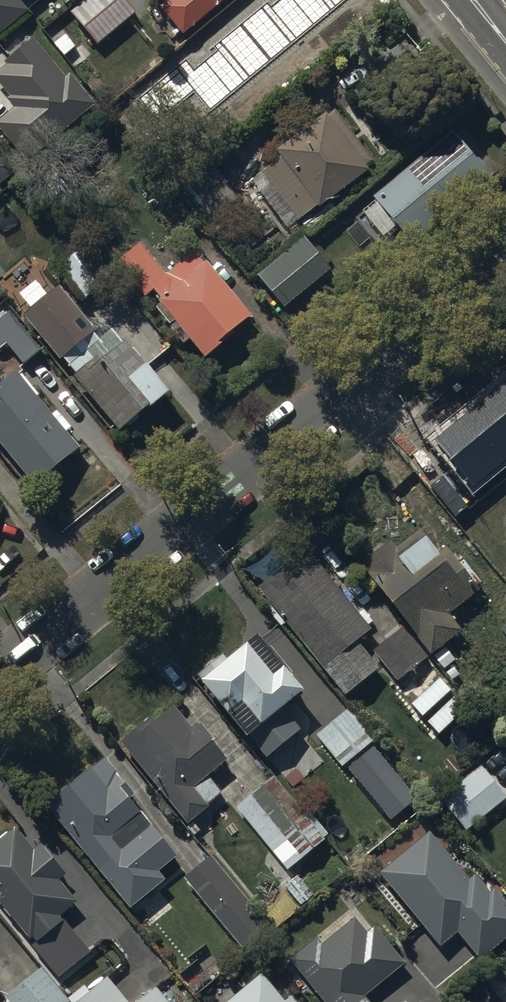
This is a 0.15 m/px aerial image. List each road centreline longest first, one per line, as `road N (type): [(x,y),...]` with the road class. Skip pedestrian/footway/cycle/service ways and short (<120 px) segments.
road 1 (residential): [(505,267),(0,673)]

